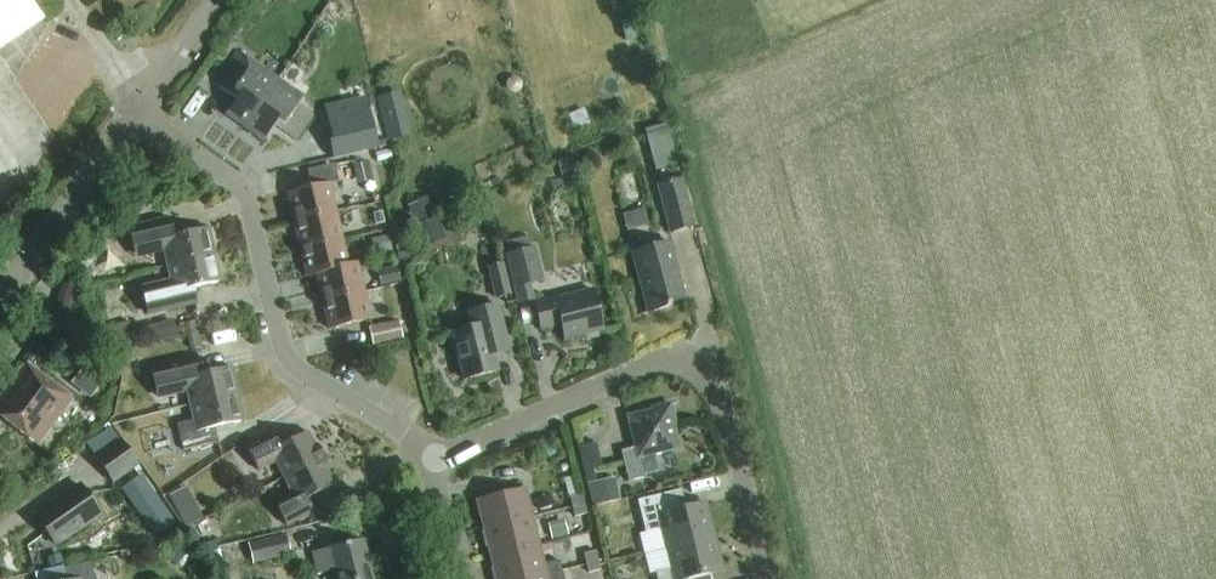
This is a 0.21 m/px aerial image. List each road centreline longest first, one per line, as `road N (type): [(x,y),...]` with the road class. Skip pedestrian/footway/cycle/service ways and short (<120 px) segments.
road 1 (residential): [(768,578),(723,402),(692,368),(651,366),(429,455)]
road 2 (residential): [(429,455),(402,430),(290,363),(248,197),(136,119)]
road 3 (residential): [(0,298),(136,119)]
road 4 (residential): [(136,119),(219,0)]
road 5 (residential): [(459,578),(429,455)]

